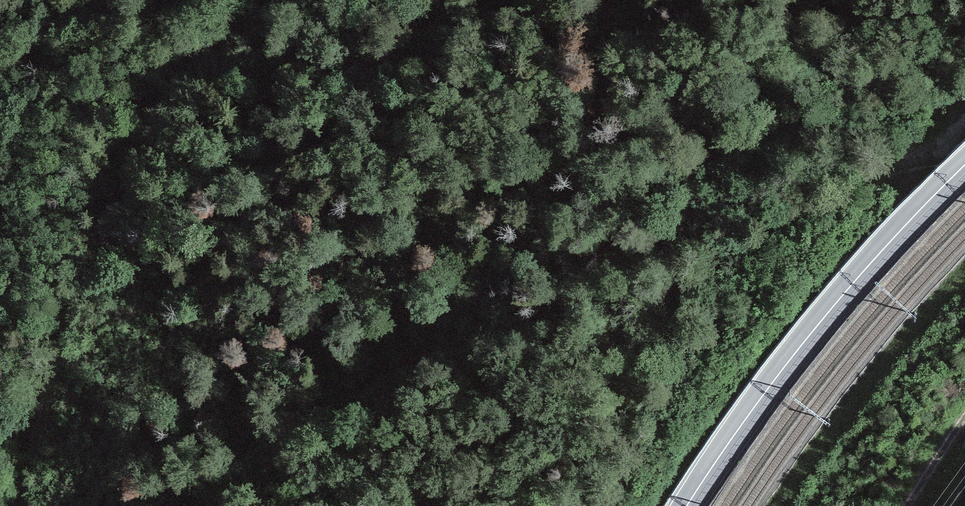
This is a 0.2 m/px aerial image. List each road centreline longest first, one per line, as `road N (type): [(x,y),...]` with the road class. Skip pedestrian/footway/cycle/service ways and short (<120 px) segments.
road 1 (track): [(265,0),(197,48),(110,202),(19,505)]
road 2 (primary): [(687,505),(803,343),(964,165)]

